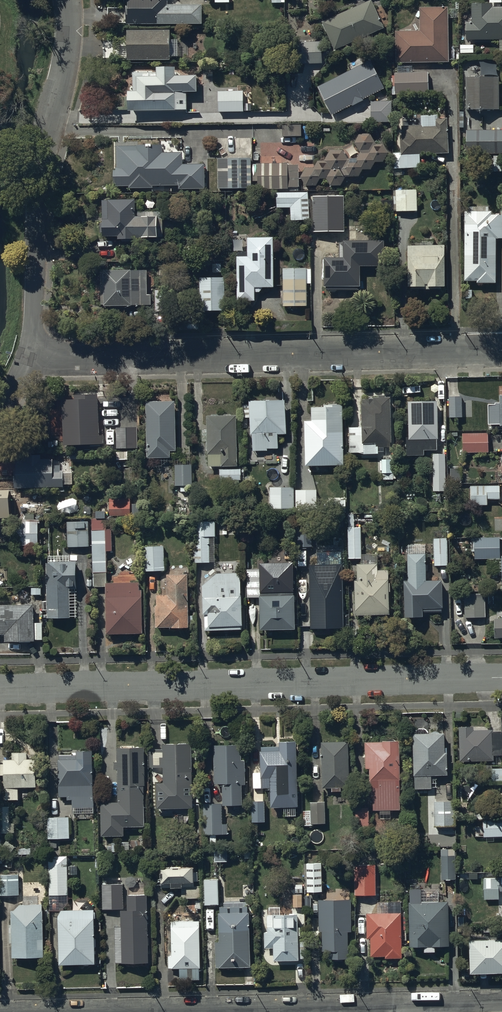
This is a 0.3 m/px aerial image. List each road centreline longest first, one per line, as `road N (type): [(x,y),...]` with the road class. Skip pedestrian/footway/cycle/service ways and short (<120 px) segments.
road 1 (residential): [(0,688),(501,678)]
road 2 (unclassified): [(39,352),(501,349)]
road 3 (unclassified): [(67,0),(67,40),(38,181),(39,352)]

